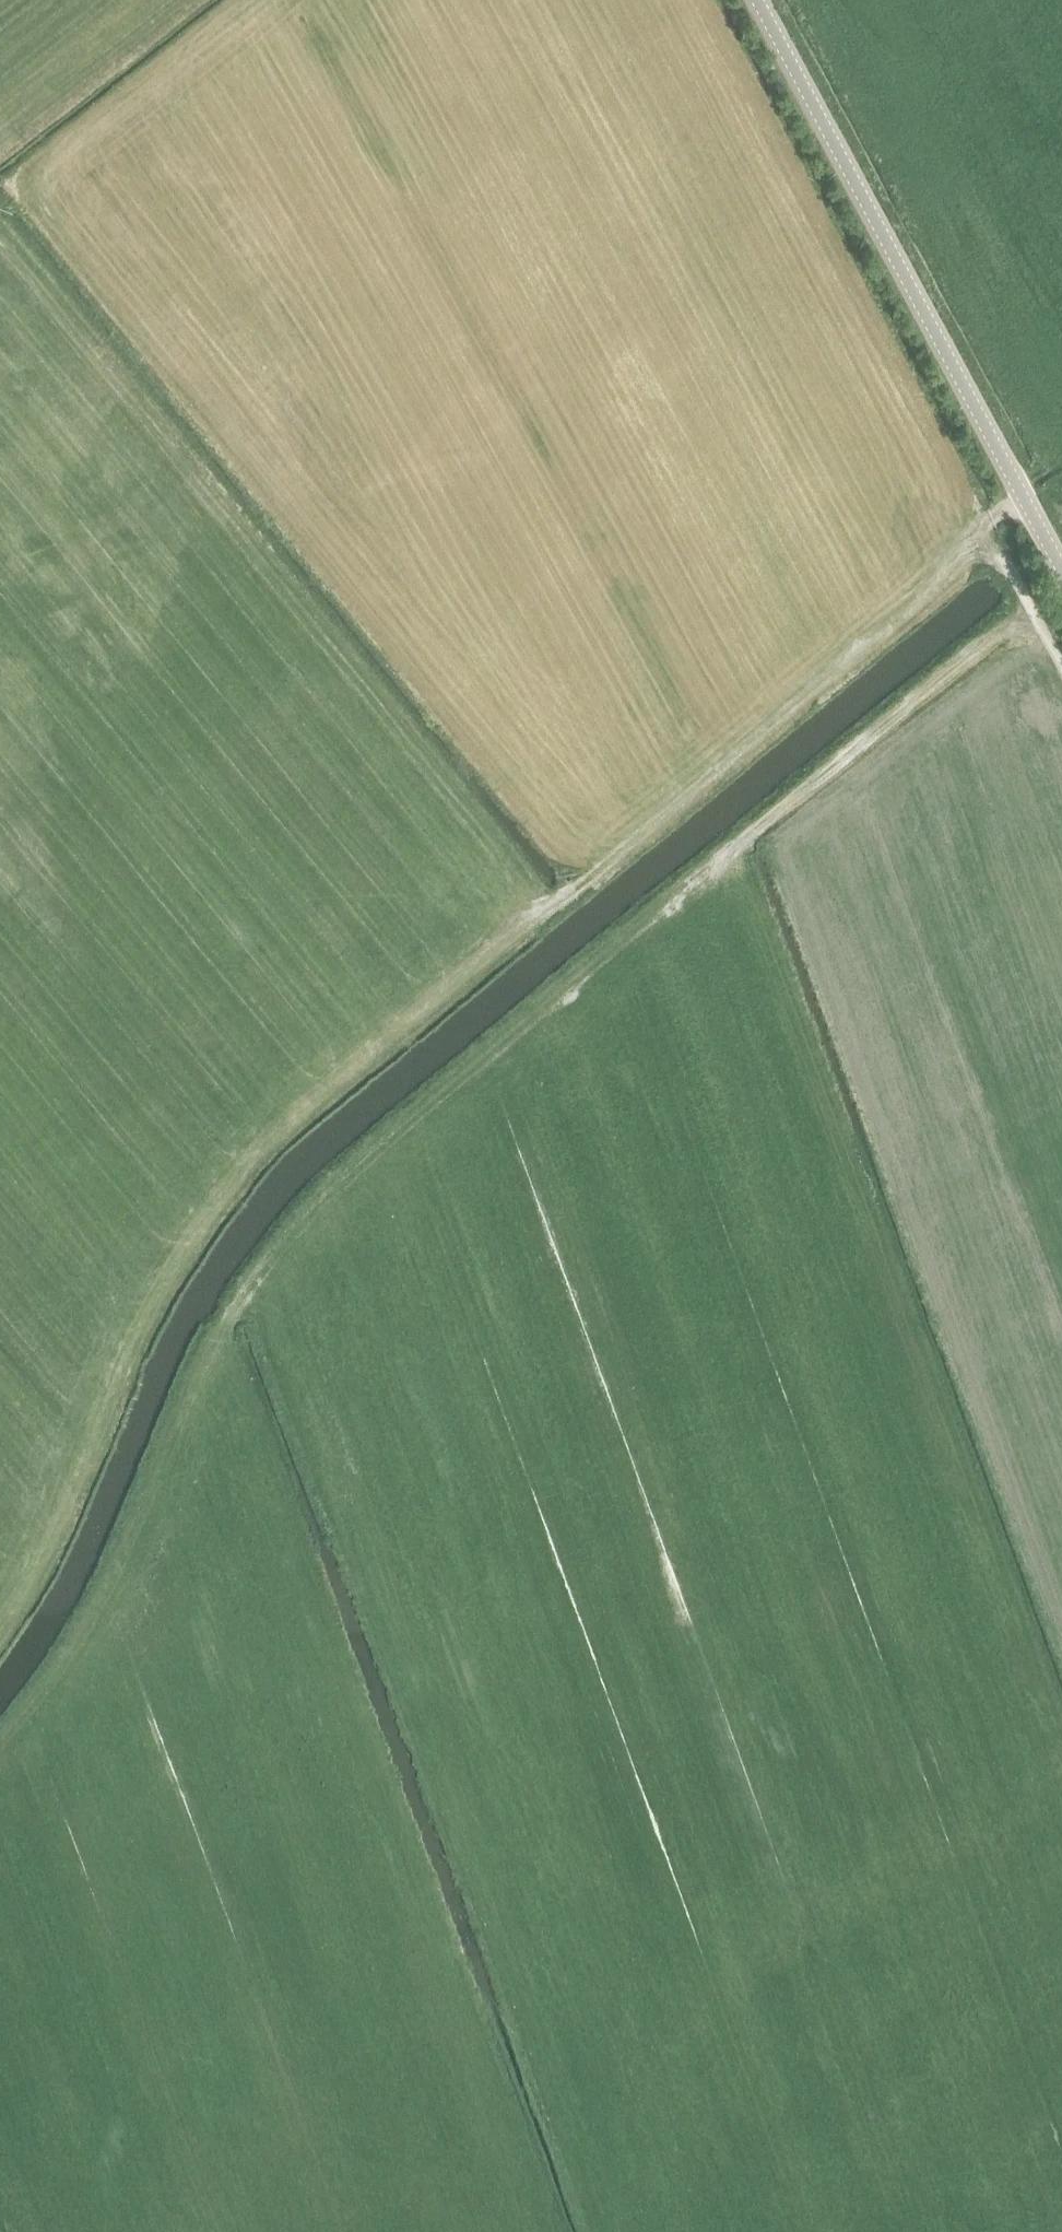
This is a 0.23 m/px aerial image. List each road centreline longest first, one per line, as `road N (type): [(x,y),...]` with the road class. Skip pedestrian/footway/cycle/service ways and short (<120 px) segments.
road 1 (tertiary): [(1061,570),(758,0)]
road 2 (track): [(1023,497),(981,528),(982,549),(563,896)]
road 3 (track): [(1035,613),(745,840)]

